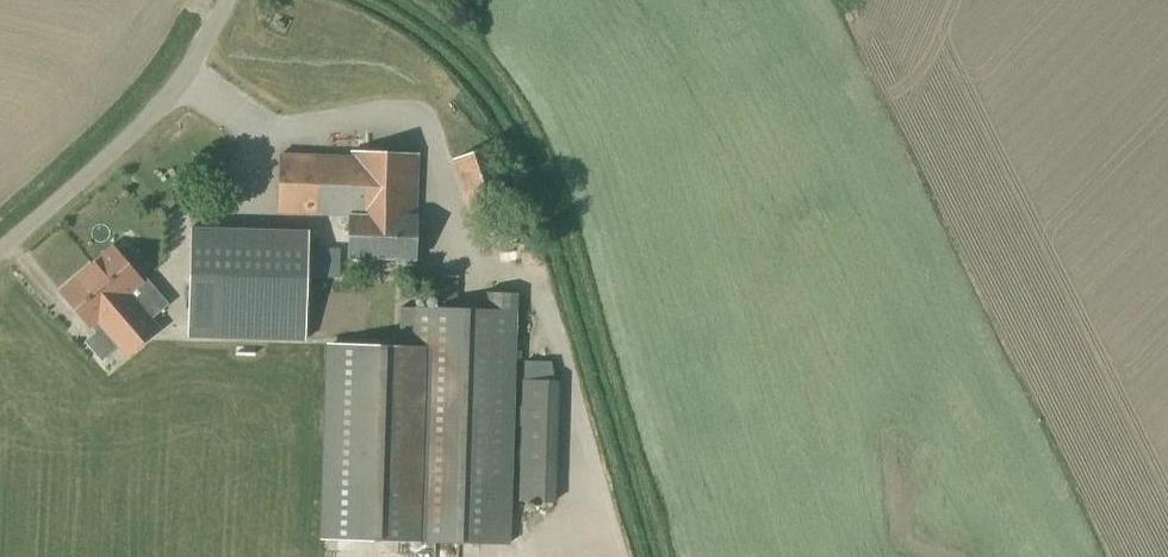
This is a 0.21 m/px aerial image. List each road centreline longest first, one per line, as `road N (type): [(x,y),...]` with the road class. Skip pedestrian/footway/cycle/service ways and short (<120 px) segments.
road 1 (track): [(408,0),(449,28),(514,95),(551,171),(665,556)]
road 2 (unclassified): [(0,248),(171,90),(229,0)]

